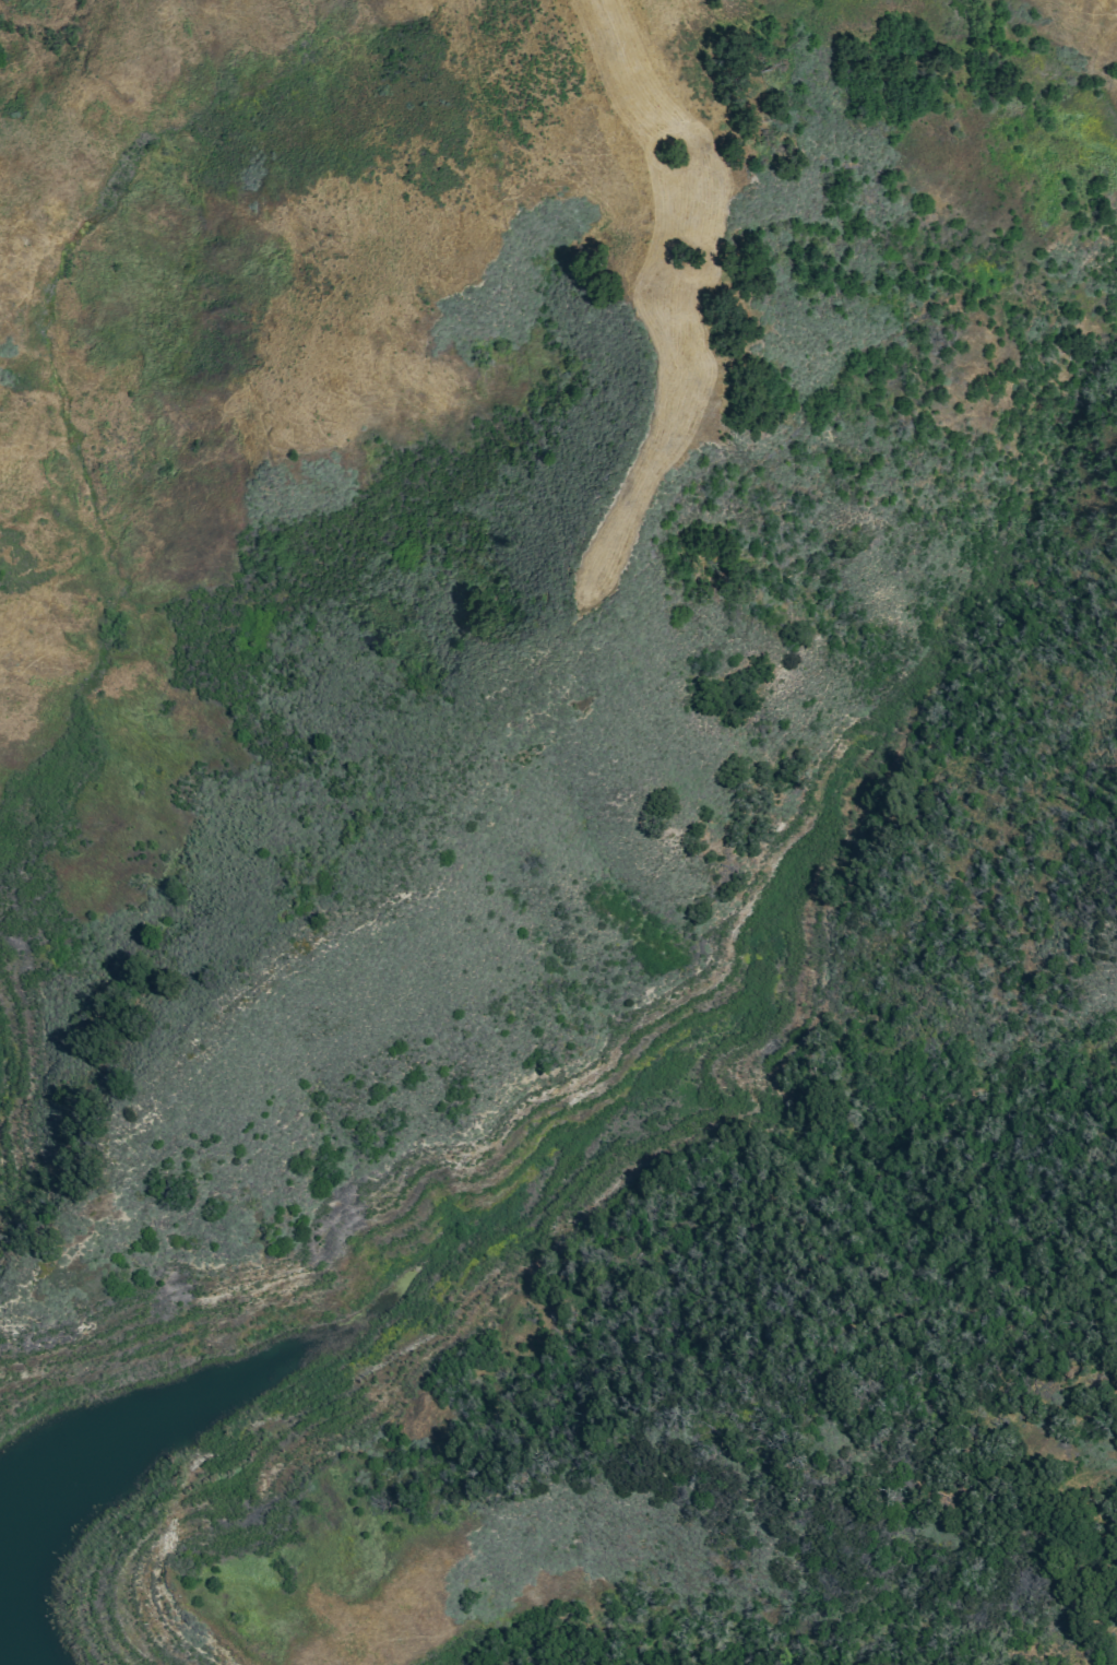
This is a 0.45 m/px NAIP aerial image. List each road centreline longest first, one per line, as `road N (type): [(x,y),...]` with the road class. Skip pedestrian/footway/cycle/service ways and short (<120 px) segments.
road 1 (track): [(658,119),(597,0)]

